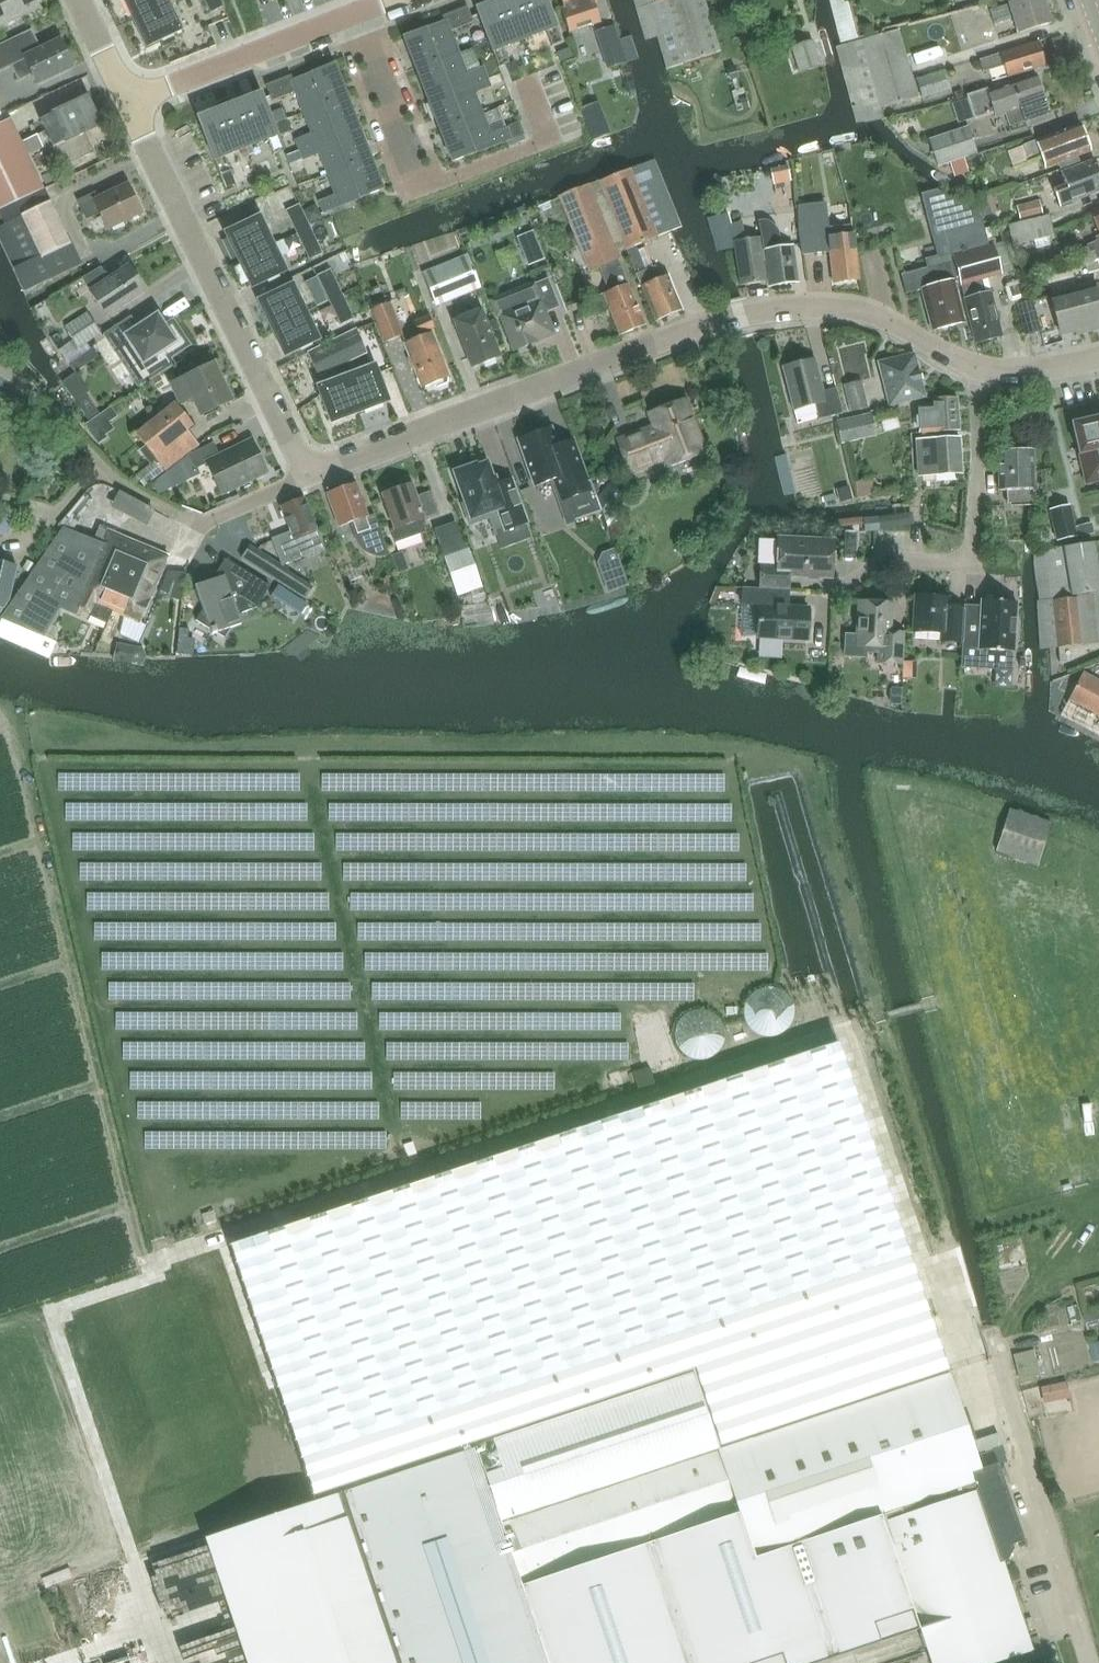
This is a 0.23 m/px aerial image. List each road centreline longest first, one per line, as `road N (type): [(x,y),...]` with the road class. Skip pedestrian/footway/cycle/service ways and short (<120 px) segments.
road 1 (residential): [(311,477),(708,322),(802,304),(865,313),(979,369)]
road 2 (residential): [(311,477),(131,99)]
road 3 (residential): [(0,361),(105,471),(200,525),(311,477)]
road 4 (residential): [(840,587),(886,558),(949,561),(969,553),(979,369)]
road 5 (residential): [(131,99),(383,0)]
road 6 (residential): [(979,369),(1016,372),(1098,356)]

